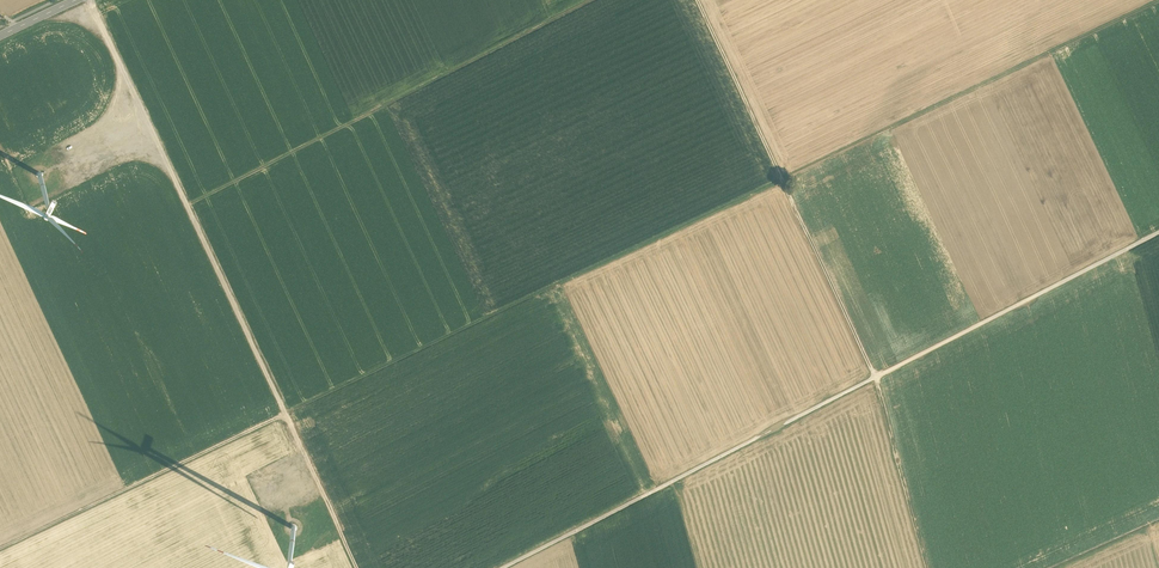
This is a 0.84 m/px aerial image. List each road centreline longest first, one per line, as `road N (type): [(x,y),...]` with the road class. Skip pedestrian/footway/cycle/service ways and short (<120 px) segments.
road 1 (track): [(782,179),(285,413),(89,0)]
road 2 (track): [(1158,233),(502,567)]
road 3 (track): [(357,567),(285,413),(0,548)]
road 4 (track): [(186,206),(592,0)]
road 5 (track): [(782,179),(876,377),(929,567)]
road 6 (track): [(1158,2),(782,179)]
road 7 (track): [(782,179),(697,0)]

